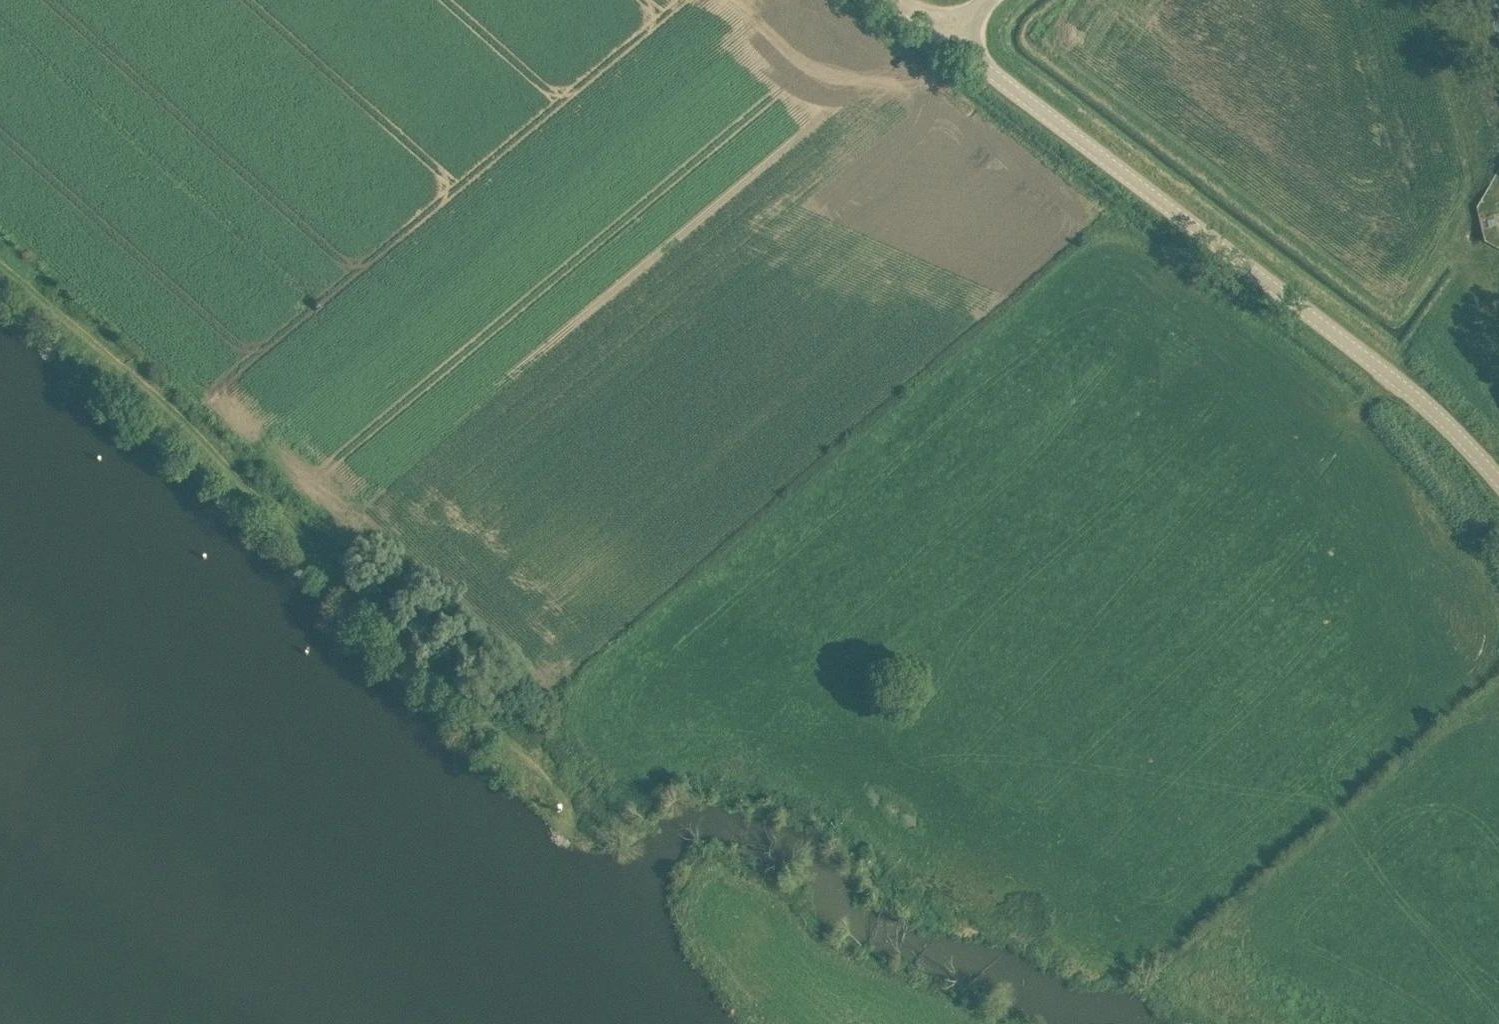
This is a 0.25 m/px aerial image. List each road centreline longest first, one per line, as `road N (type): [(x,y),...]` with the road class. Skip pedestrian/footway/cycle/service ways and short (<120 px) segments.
road 1 (unclassified): [(1498,479),(1406,386),(1072,135),(949,25)]

